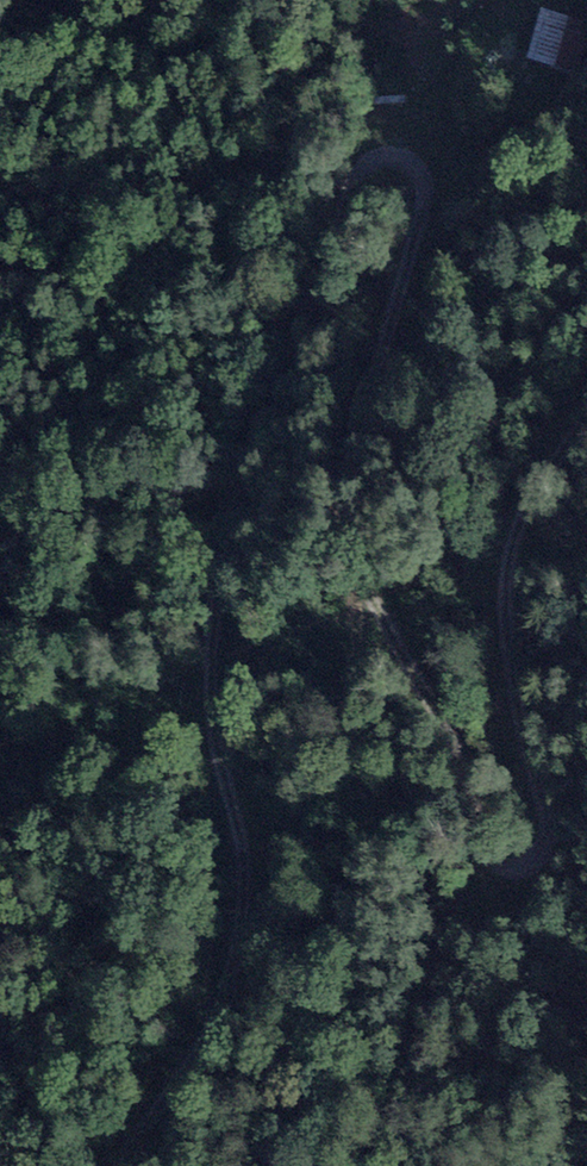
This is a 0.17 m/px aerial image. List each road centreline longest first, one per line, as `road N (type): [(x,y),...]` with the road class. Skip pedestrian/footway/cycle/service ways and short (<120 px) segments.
road 1 (track): [(106,1165),(199,1058),(236,944),(243,871),(216,729),(220,505),(318,306),(348,187),(365,167),(404,159),(426,187),(350,481),(348,533),(459,762),(474,817),(502,861),(533,857),(545,816),(515,592),(531,494),(586,410)]
road 2 (track): [(401,298),(435,273),(459,238),(511,108)]

